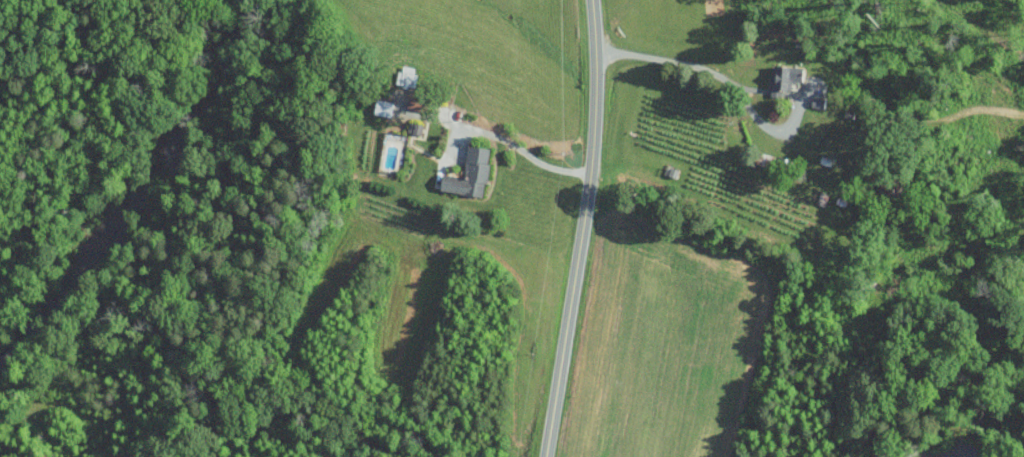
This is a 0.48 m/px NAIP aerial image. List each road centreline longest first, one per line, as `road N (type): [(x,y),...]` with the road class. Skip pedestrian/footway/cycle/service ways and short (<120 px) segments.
road 1 (tertiary): [(546,456),(594,150),(593,0)]

